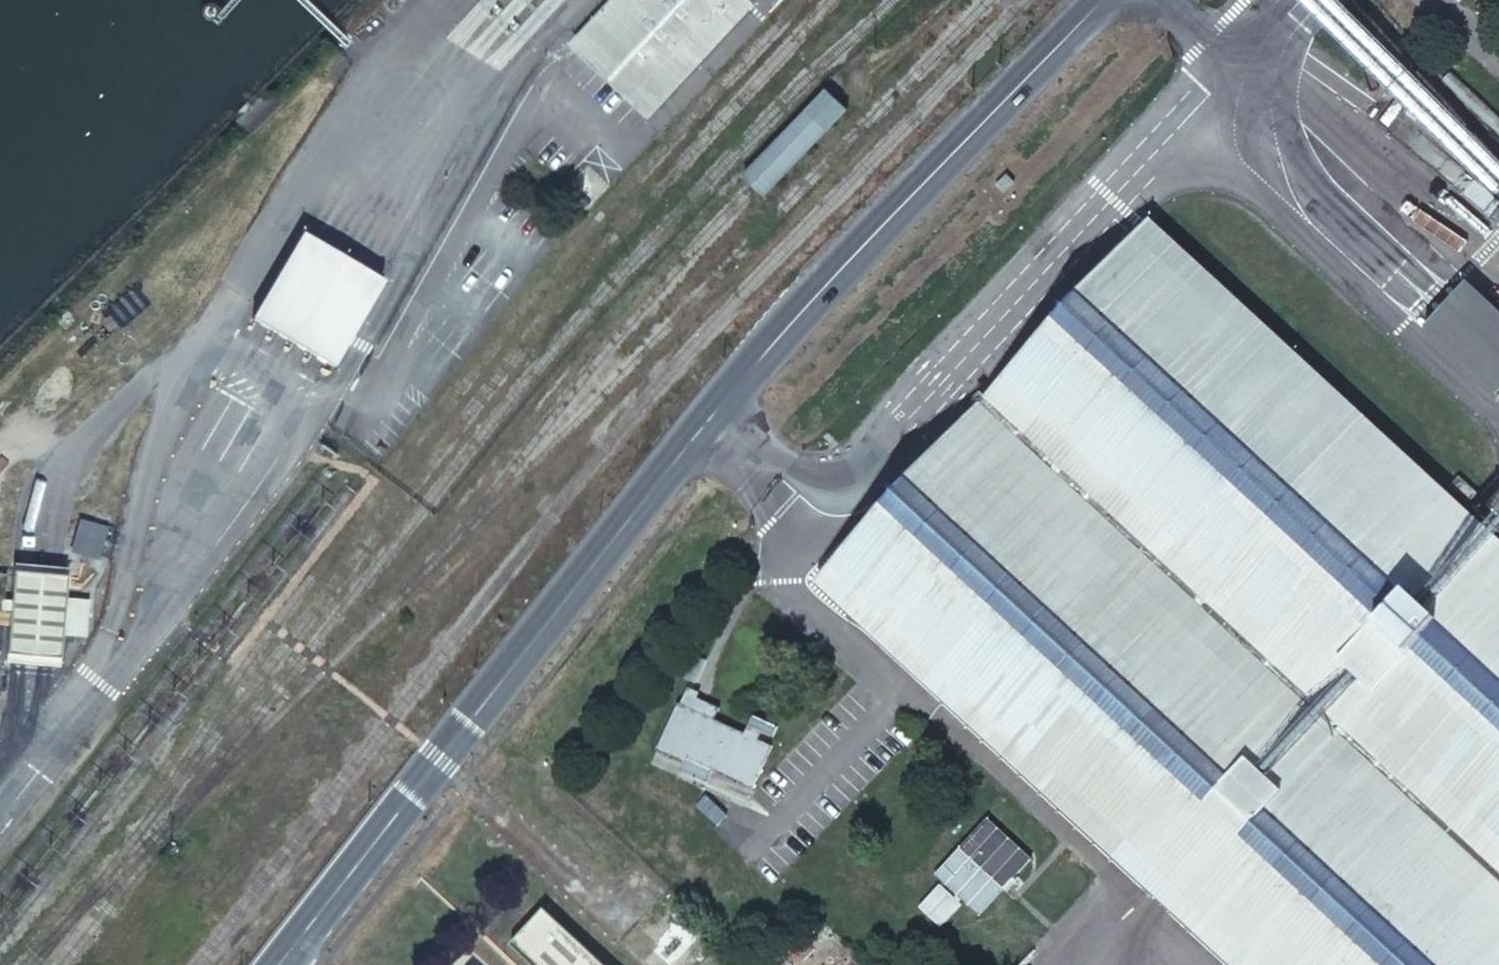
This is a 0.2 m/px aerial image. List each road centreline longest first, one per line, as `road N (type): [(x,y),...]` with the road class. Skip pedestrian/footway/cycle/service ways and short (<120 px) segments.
road 1 (unclassified): [(278,964),(709,417),(1103,0)]

